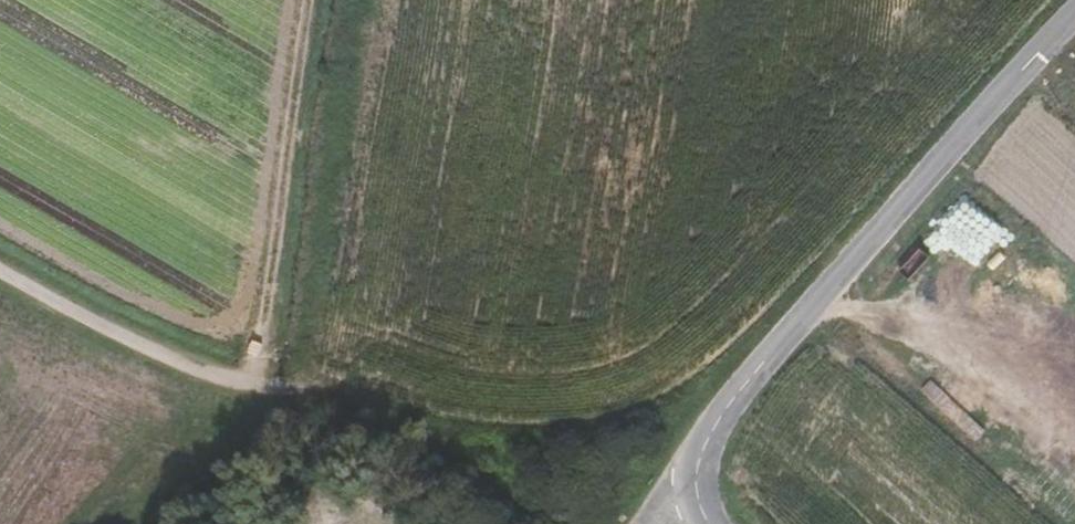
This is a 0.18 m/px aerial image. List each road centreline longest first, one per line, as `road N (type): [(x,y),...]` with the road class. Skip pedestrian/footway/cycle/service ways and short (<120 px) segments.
road 1 (unclassified): [(1074,9),(730,393),(669,494)]
road 2 (track): [(553,523),(500,480),(361,405),(186,368),(0,256)]

